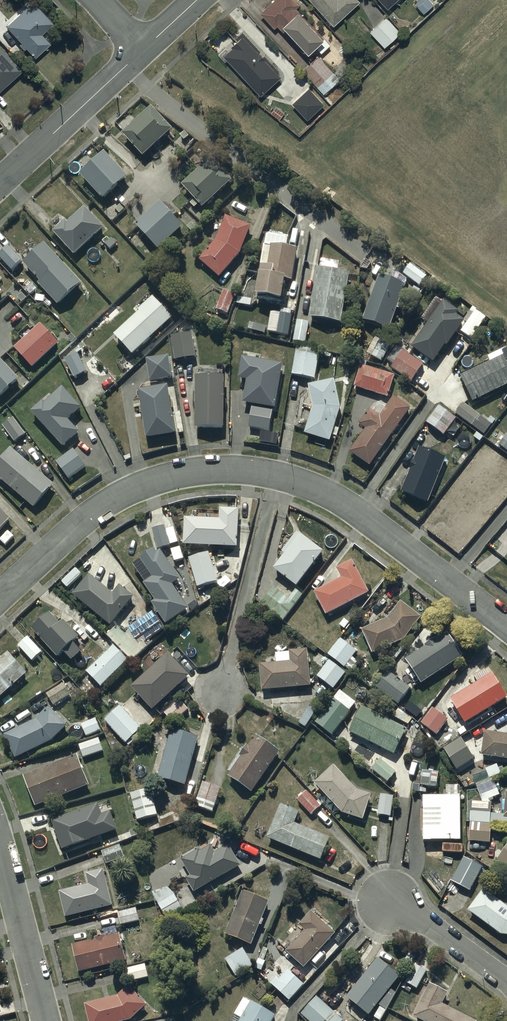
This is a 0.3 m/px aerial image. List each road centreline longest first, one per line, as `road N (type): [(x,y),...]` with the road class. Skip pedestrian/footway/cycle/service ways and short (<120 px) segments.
road 1 (residential): [(276,478),(225,472),(134,491),(84,520),(0,599)]
road 2 (residential): [(506,630),(369,521),(276,478)]
road 3 (residential): [(221,700),(276,478)]
road 4 (residential): [(0,185),(139,54)]
road 5 (residential): [(45,1020),(0,858)]
road 6 (residential): [(386,898),(506,976)]

